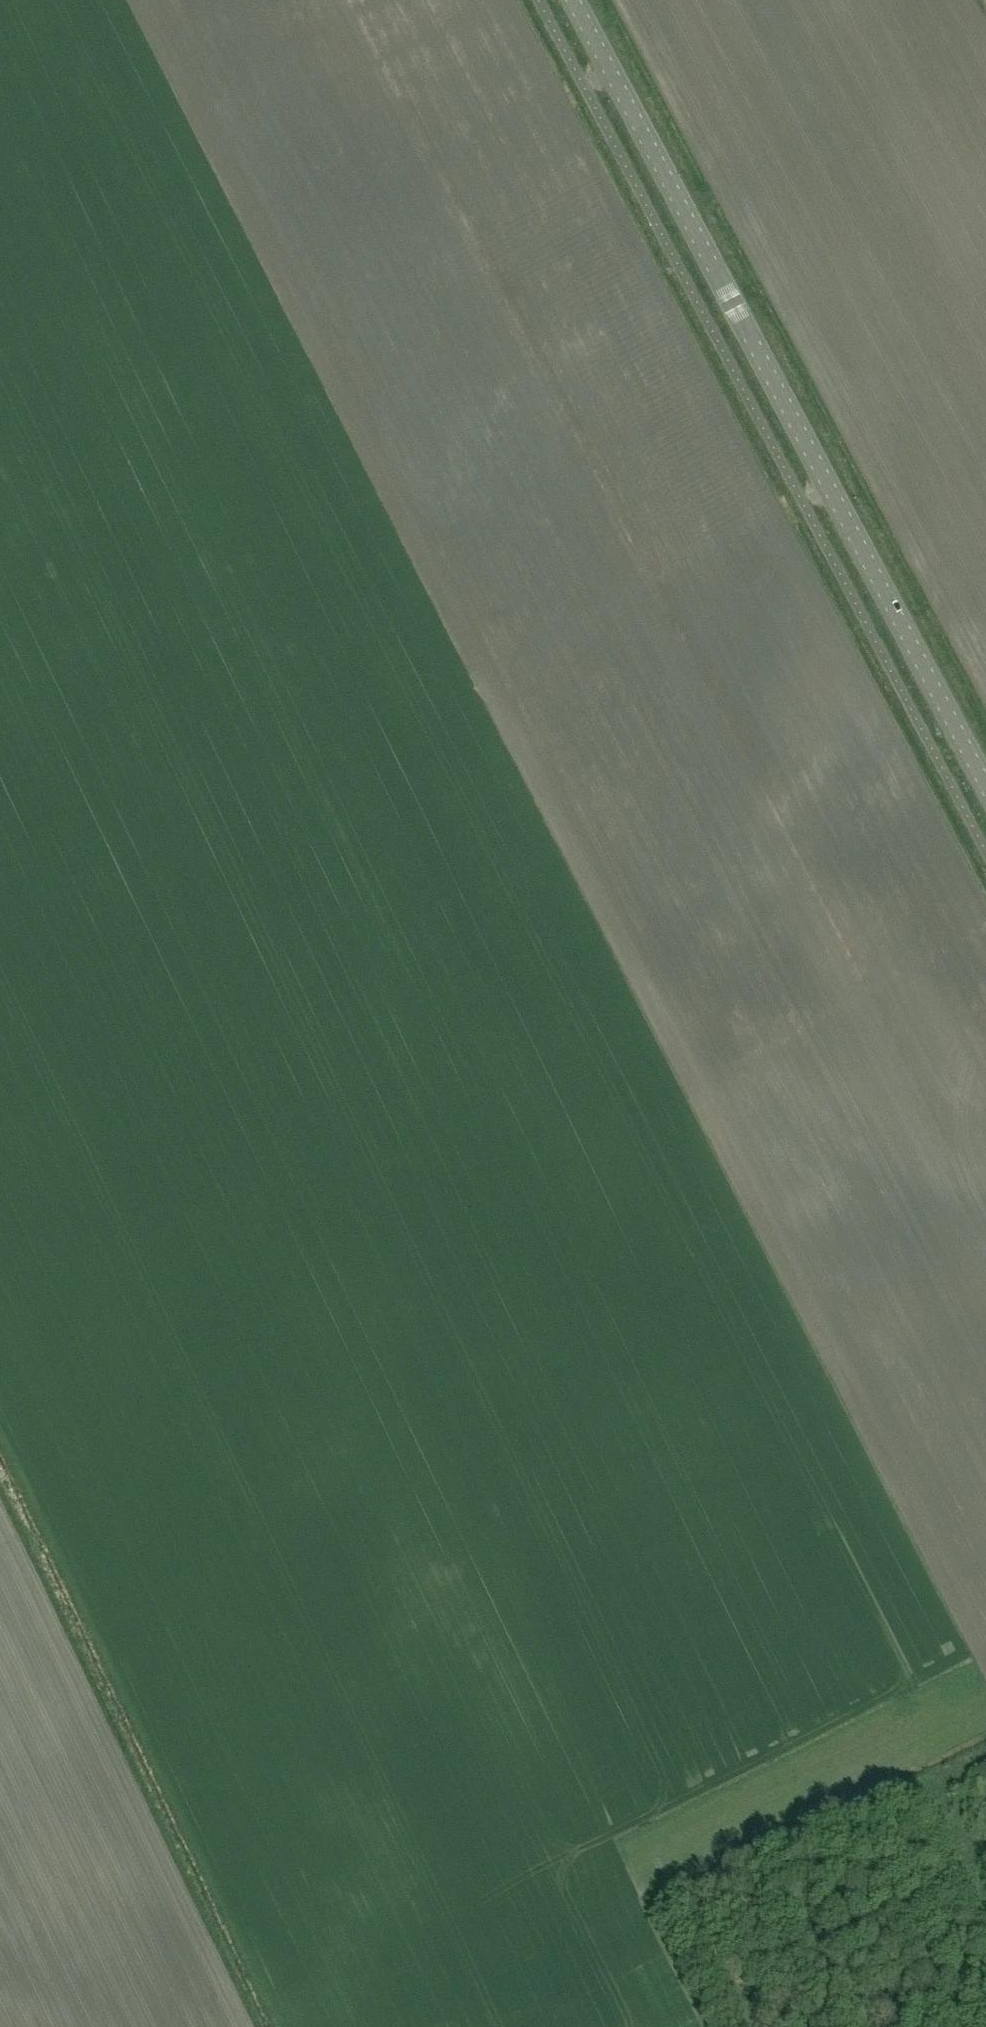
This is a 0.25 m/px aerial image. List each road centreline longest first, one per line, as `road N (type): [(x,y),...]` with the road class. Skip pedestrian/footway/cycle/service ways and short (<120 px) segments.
road 1 (tertiary): [(985,782),(571,0)]

